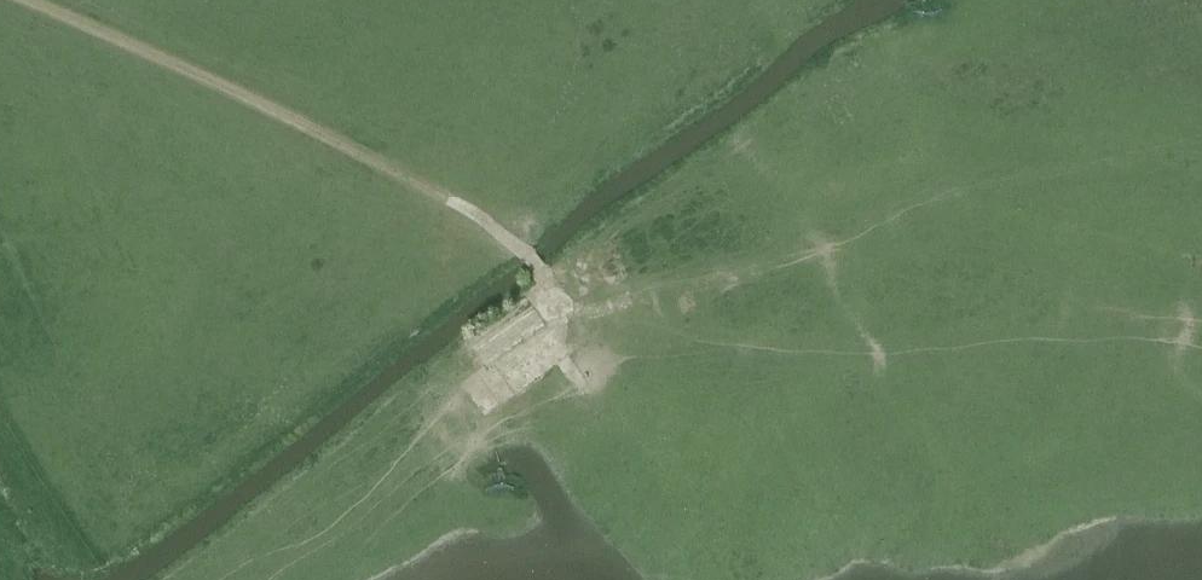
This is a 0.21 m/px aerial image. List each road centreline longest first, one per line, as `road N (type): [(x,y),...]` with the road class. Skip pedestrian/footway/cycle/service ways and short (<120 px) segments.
road 1 (track): [(555,339),(543,273),(492,229),(293,122),(22,0)]
road 2 (track): [(581,390),(555,339),(487,392)]

